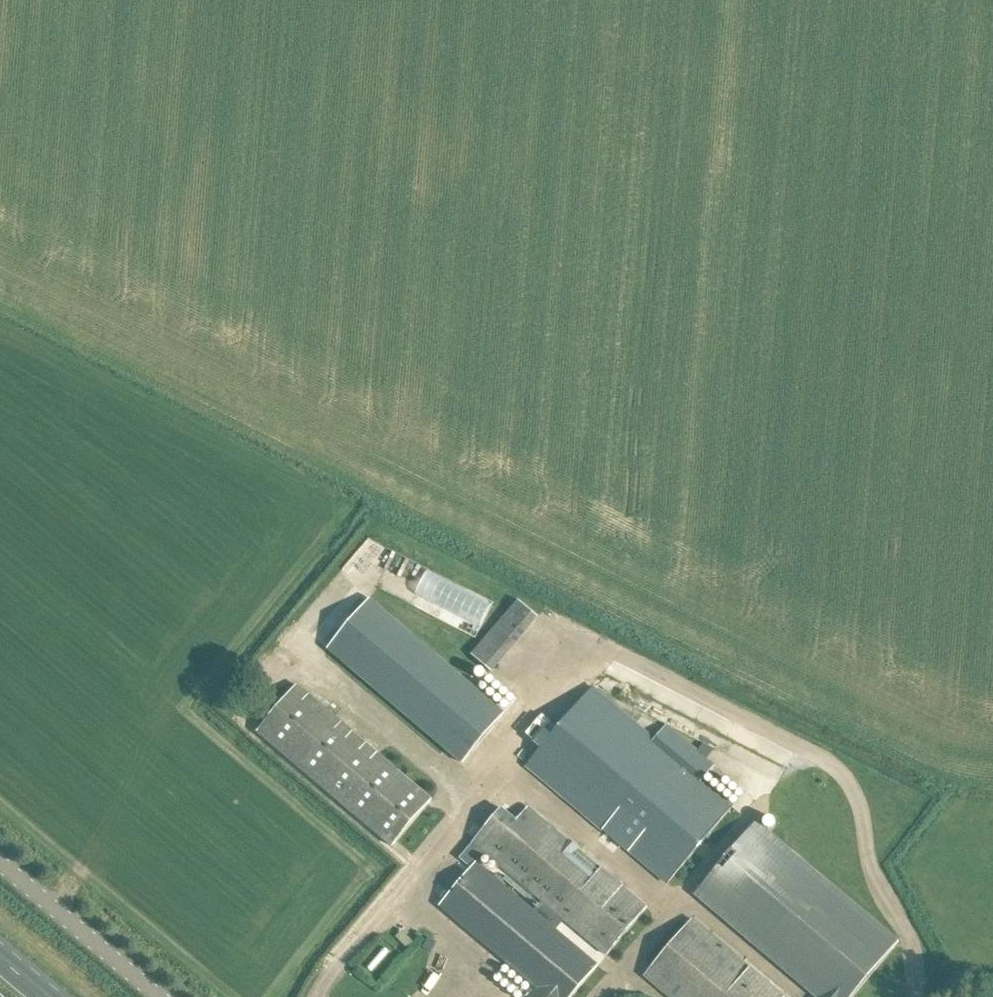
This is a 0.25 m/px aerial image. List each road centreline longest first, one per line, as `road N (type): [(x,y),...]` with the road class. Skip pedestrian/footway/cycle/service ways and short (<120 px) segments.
road 1 (unclassified): [(0,865),(157,996)]

